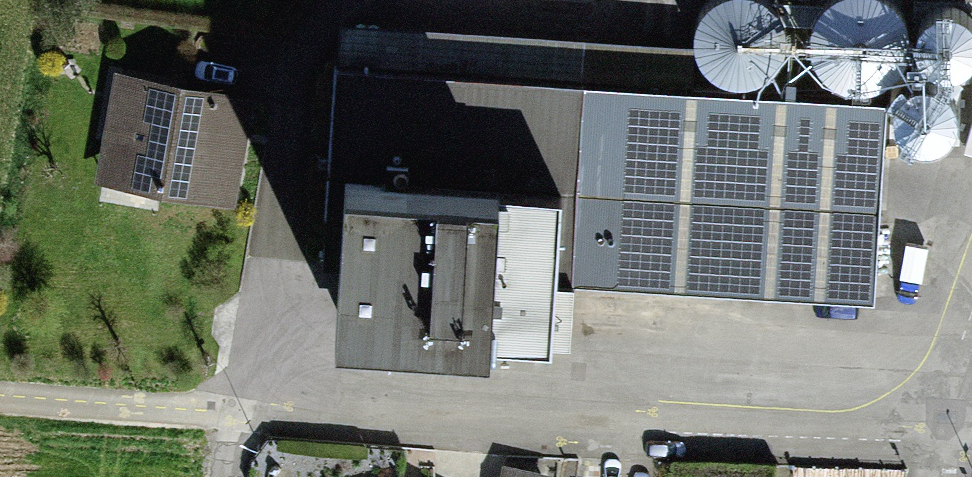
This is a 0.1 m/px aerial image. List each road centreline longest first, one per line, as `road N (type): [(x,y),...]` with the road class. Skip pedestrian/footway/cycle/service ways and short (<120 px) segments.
road 1 (residential): [(224,411),(945,436)]
road 2 (unclassified): [(0,393),(224,411)]
road 3 (residential): [(945,436),(971,313)]

